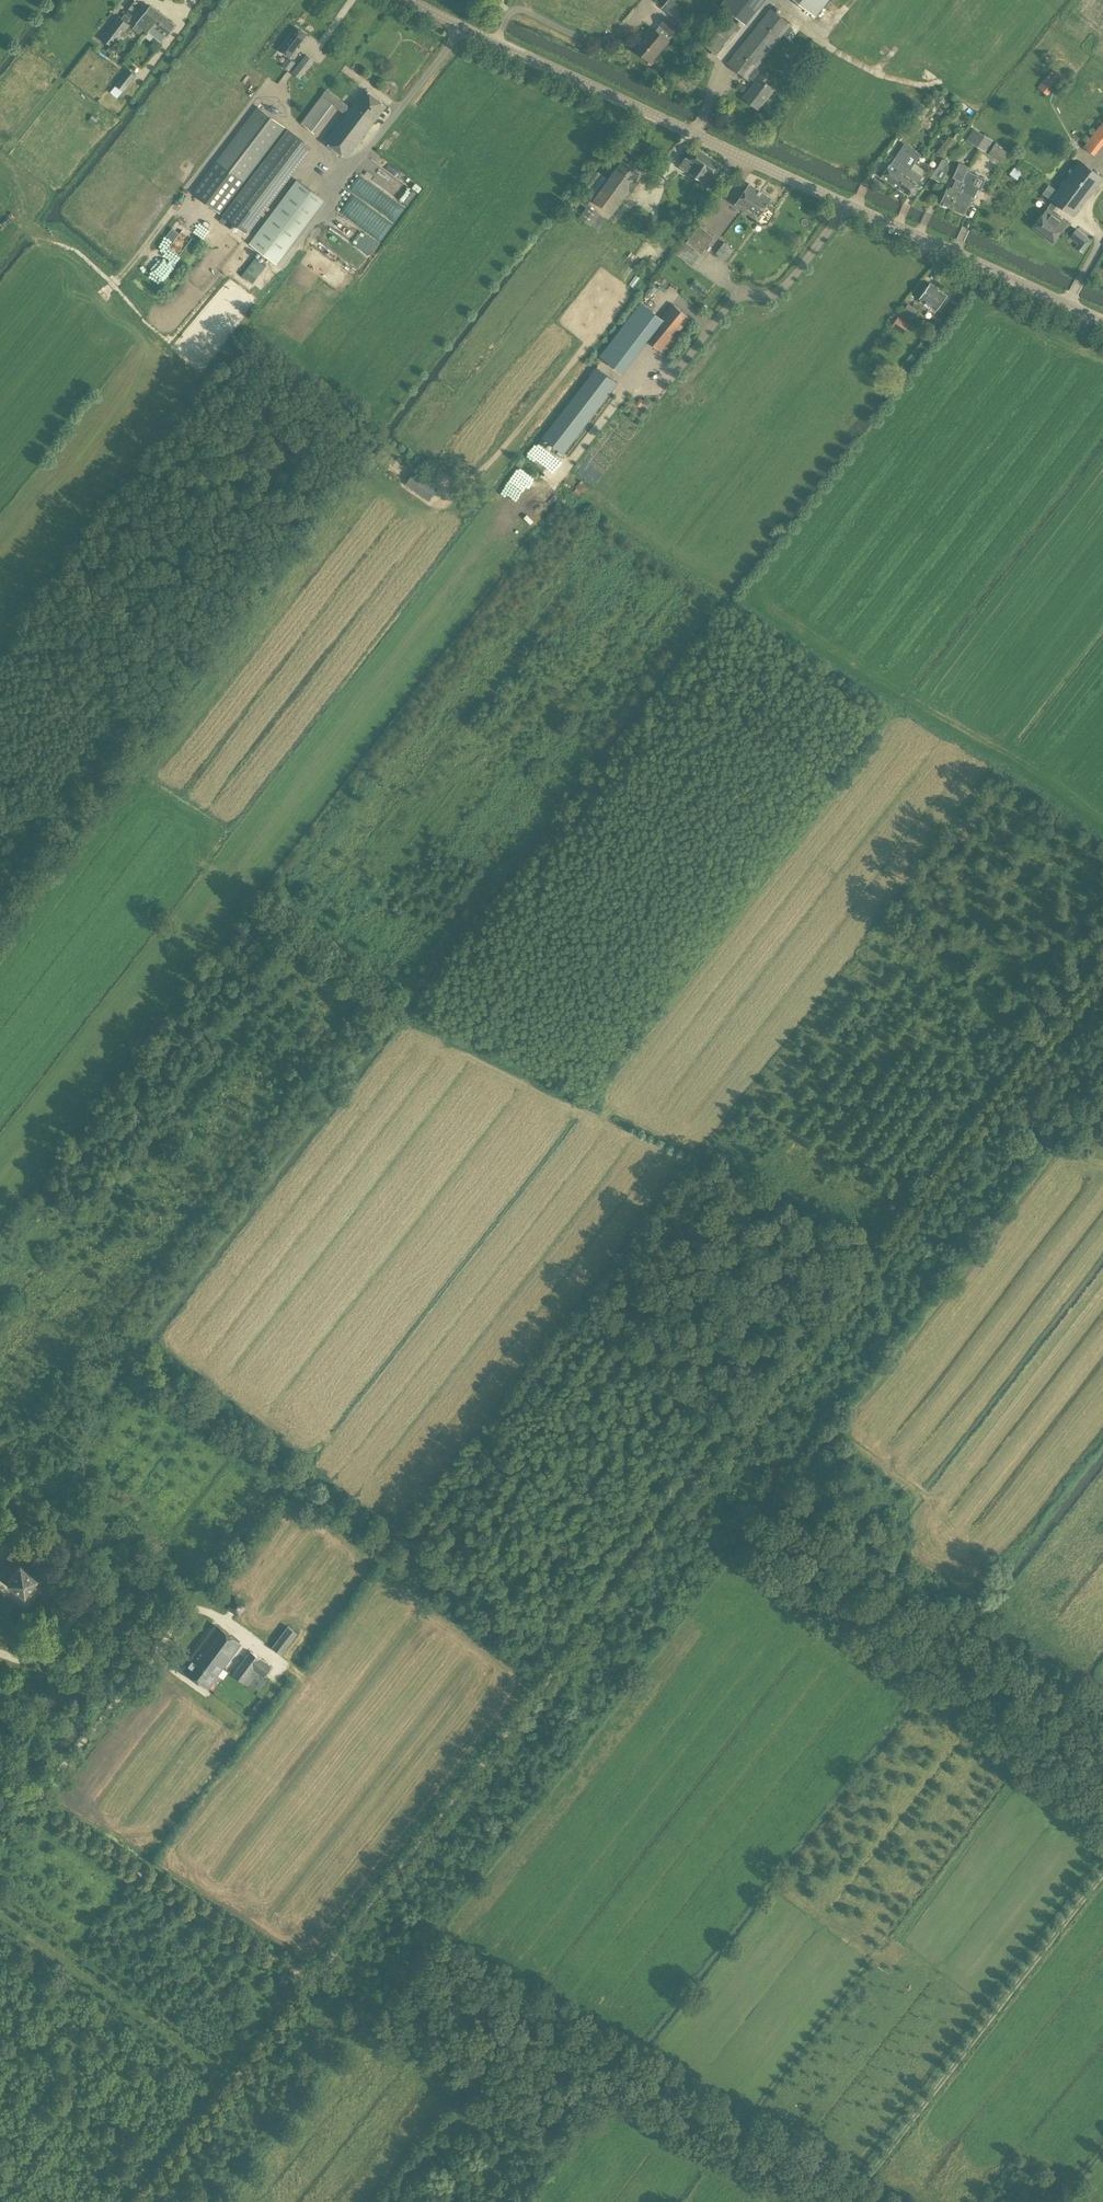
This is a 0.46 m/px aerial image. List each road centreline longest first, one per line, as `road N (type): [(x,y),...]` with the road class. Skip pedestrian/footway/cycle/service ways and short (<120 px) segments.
road 1 (track): [(139,2201),(1102,963)]
road 2 (tertiary): [(1102,322),(418,0)]
road 3 (track): [(849,2201),(1102,1872)]

